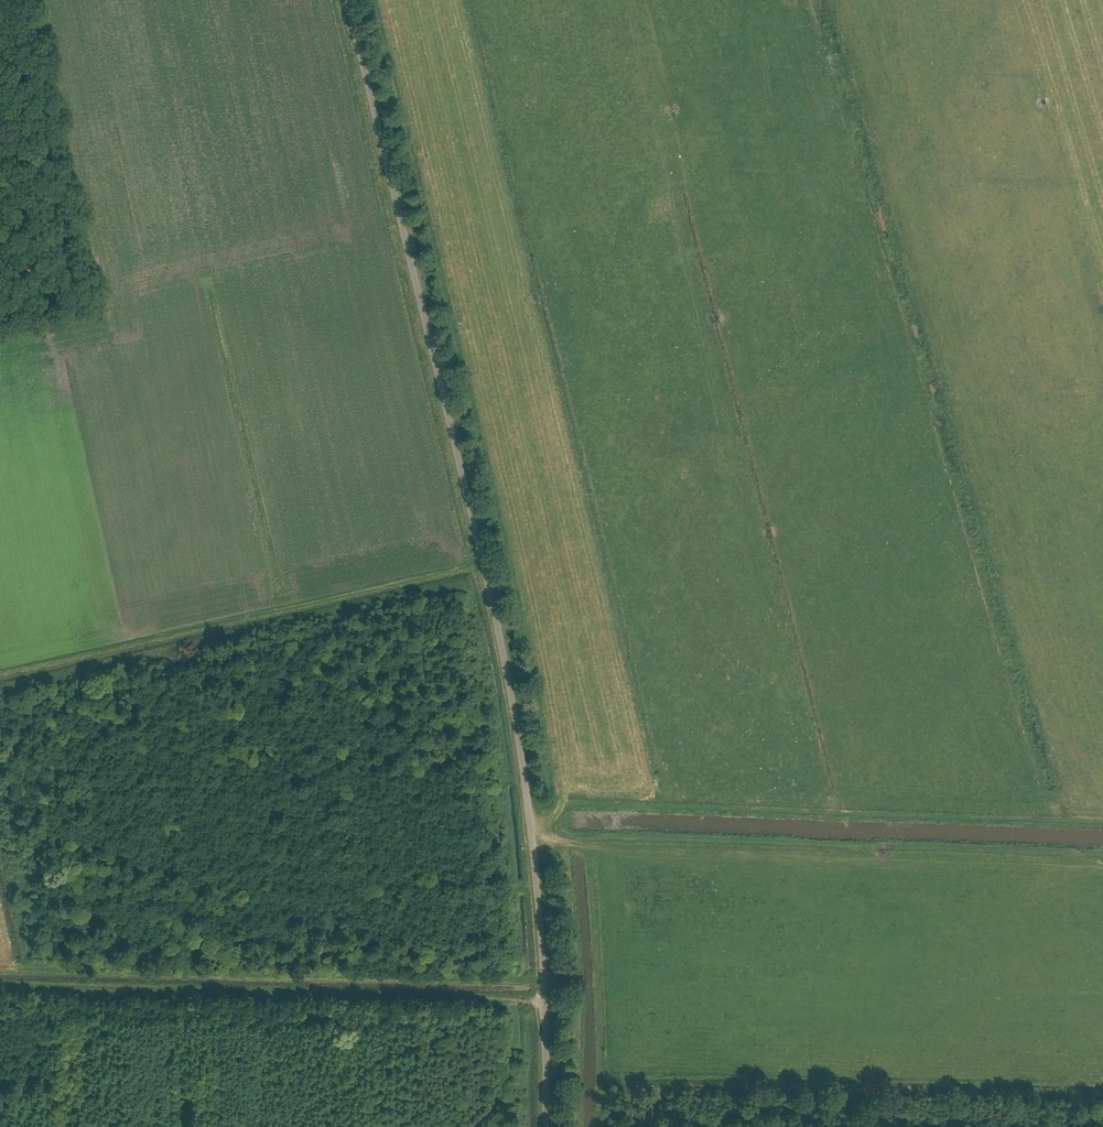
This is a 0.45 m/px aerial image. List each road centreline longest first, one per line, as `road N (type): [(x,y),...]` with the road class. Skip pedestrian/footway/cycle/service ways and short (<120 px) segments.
road 1 (unclassified): [(545,1126),(537,895),(512,699),(348,0)]
road 2 (track): [(531,839),(1102,871)]

